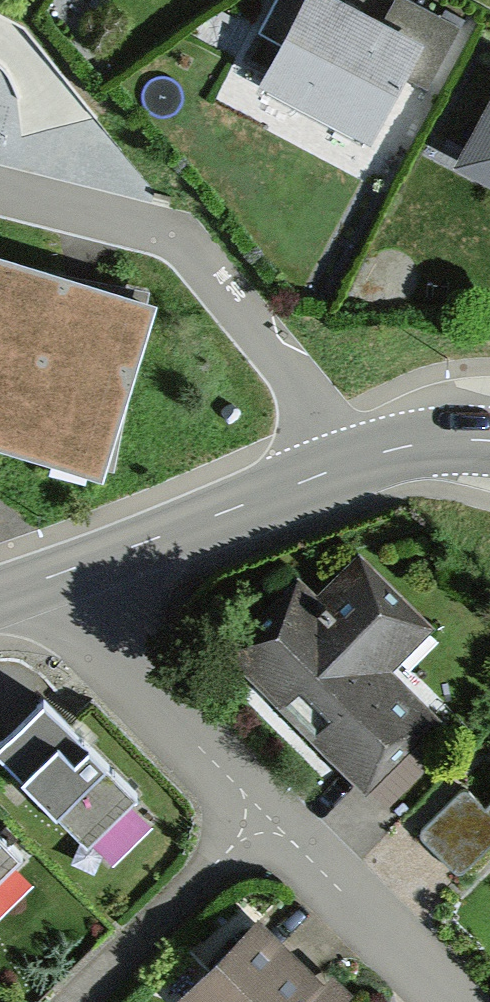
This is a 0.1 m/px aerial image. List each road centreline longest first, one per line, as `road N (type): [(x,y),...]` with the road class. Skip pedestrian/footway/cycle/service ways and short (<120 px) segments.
road 1 (residential): [(60,572),(143,692),(458,1001)]
road 2 (trunk): [(489,267),(0,150)]
road 3 (residential): [(0,183),(120,213),(184,243),(243,315),(342,466)]
road 4 (tertiary): [(342,466),(60,572)]
road 5 (tertiary): [(489,441),(398,449),(342,466)]

